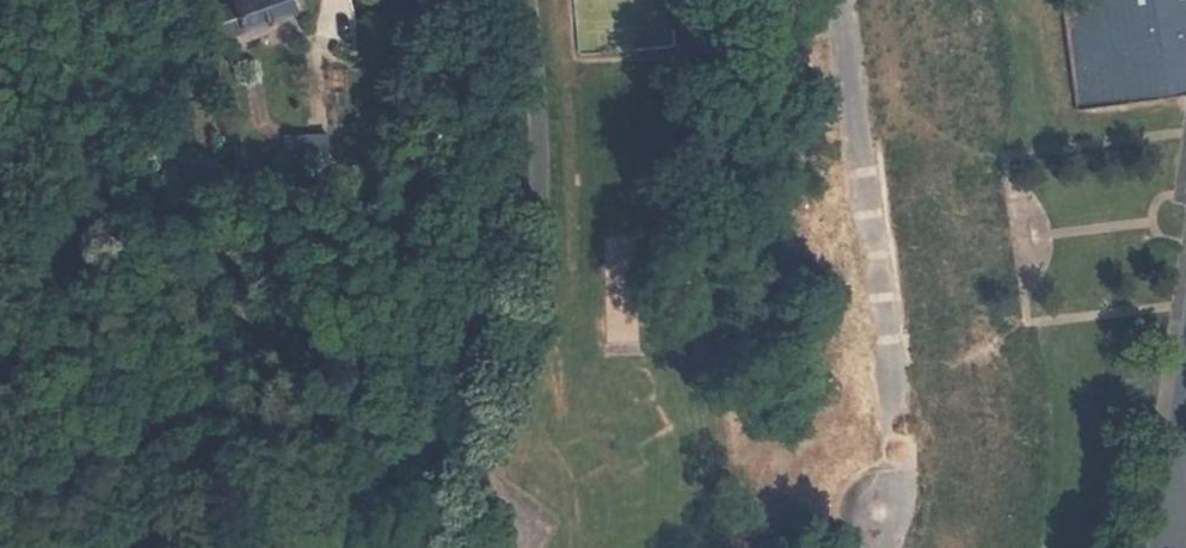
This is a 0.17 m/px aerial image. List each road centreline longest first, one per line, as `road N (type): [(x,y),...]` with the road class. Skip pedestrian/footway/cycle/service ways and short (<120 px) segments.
road 1 (residential): [(526,0),(538,240),(509,380),(459,491),(418,547)]
road 2 (residential): [(834,0),(907,480)]

